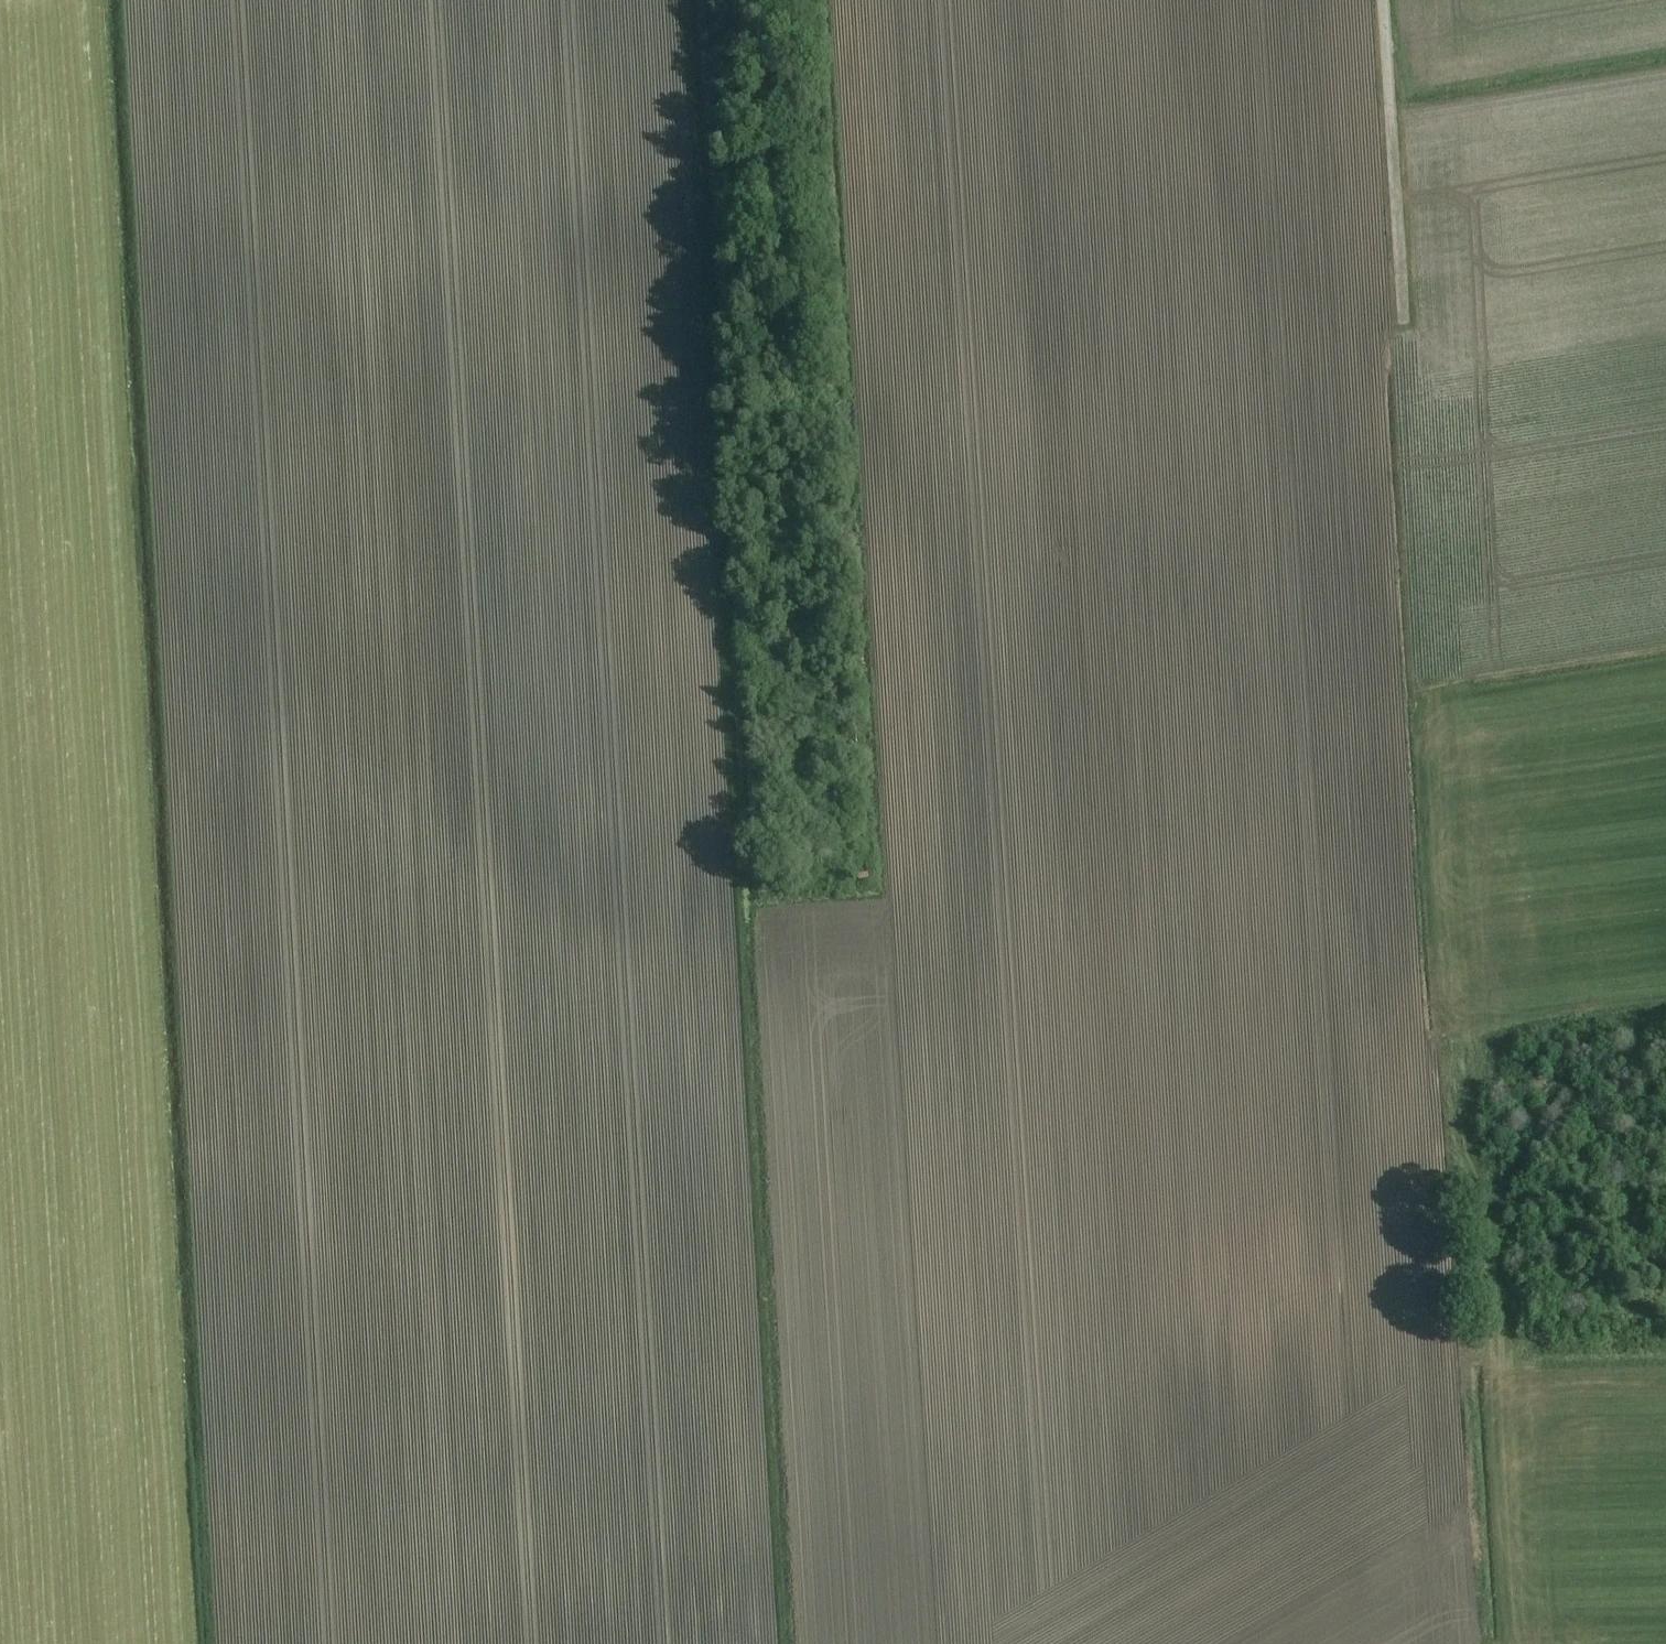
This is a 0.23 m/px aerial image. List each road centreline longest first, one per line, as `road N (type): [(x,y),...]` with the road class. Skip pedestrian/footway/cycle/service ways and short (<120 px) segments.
road 1 (track): [(1387,0),(1408,310)]
road 2 (track): [(1477,1643),(1465,1394)]

